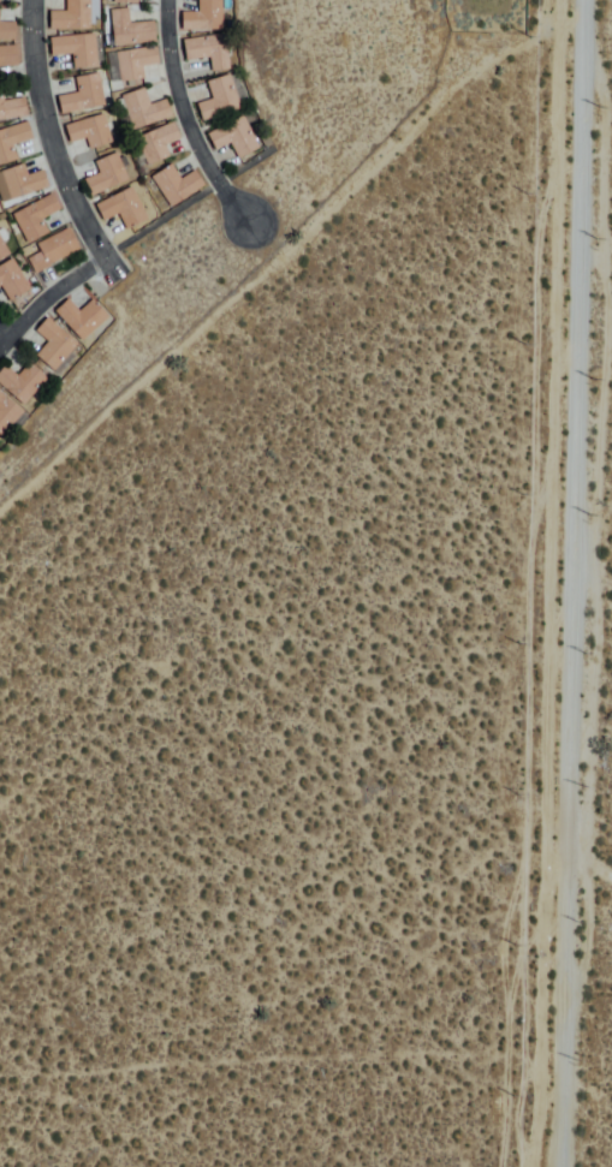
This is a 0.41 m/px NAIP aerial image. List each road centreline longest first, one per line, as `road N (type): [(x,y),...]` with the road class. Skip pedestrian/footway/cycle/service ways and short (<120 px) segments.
road 1 (residential): [(552,1166),(582,0)]
road 2 (residential): [(24,0),(36,115),(126,352)]
road 3 (residential): [(0,338),(32,302),(209,175)]
road 4 (residential): [(159,0),(170,88),(188,137),(250,226)]

